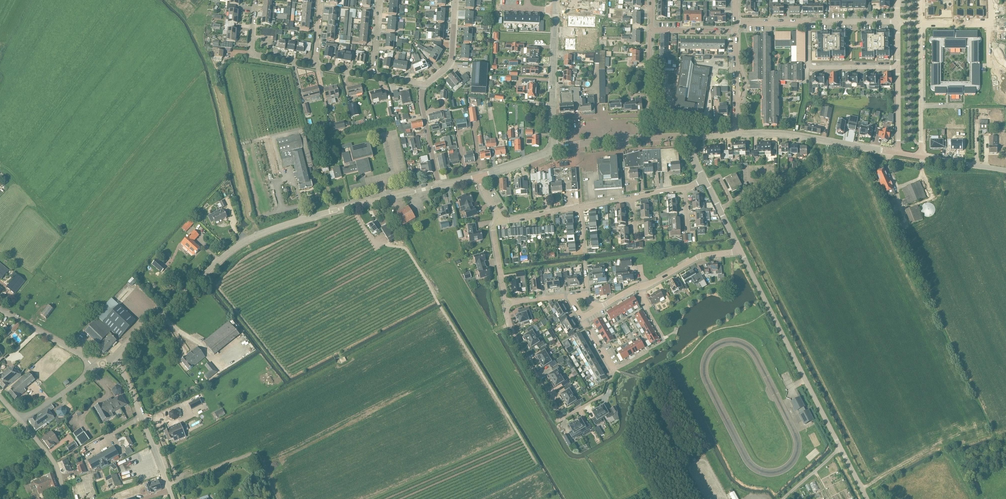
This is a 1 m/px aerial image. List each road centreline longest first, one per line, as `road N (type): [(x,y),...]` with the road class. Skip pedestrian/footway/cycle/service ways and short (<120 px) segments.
road 1 (unclassified): [(112,359),(253,238),(439,186)]
road 2 (unclassified): [(840,447),(740,251)]
road 3 (track): [(259,236),(203,48)]
road 4 (residential): [(506,304),(513,334),(562,418),(598,397)]
road 5 (residential): [(172,498),(112,359)]
road 6 (unclassified): [(898,153),(748,134)]
road 7 (track): [(862,489),(938,447),(973,498)]
road 8 (unclassified): [(553,151),(555,10)]
road 9 (residential): [(898,68),(810,67),(808,23)]
road 10 (track): [(178,480),(254,454),(276,498)]

